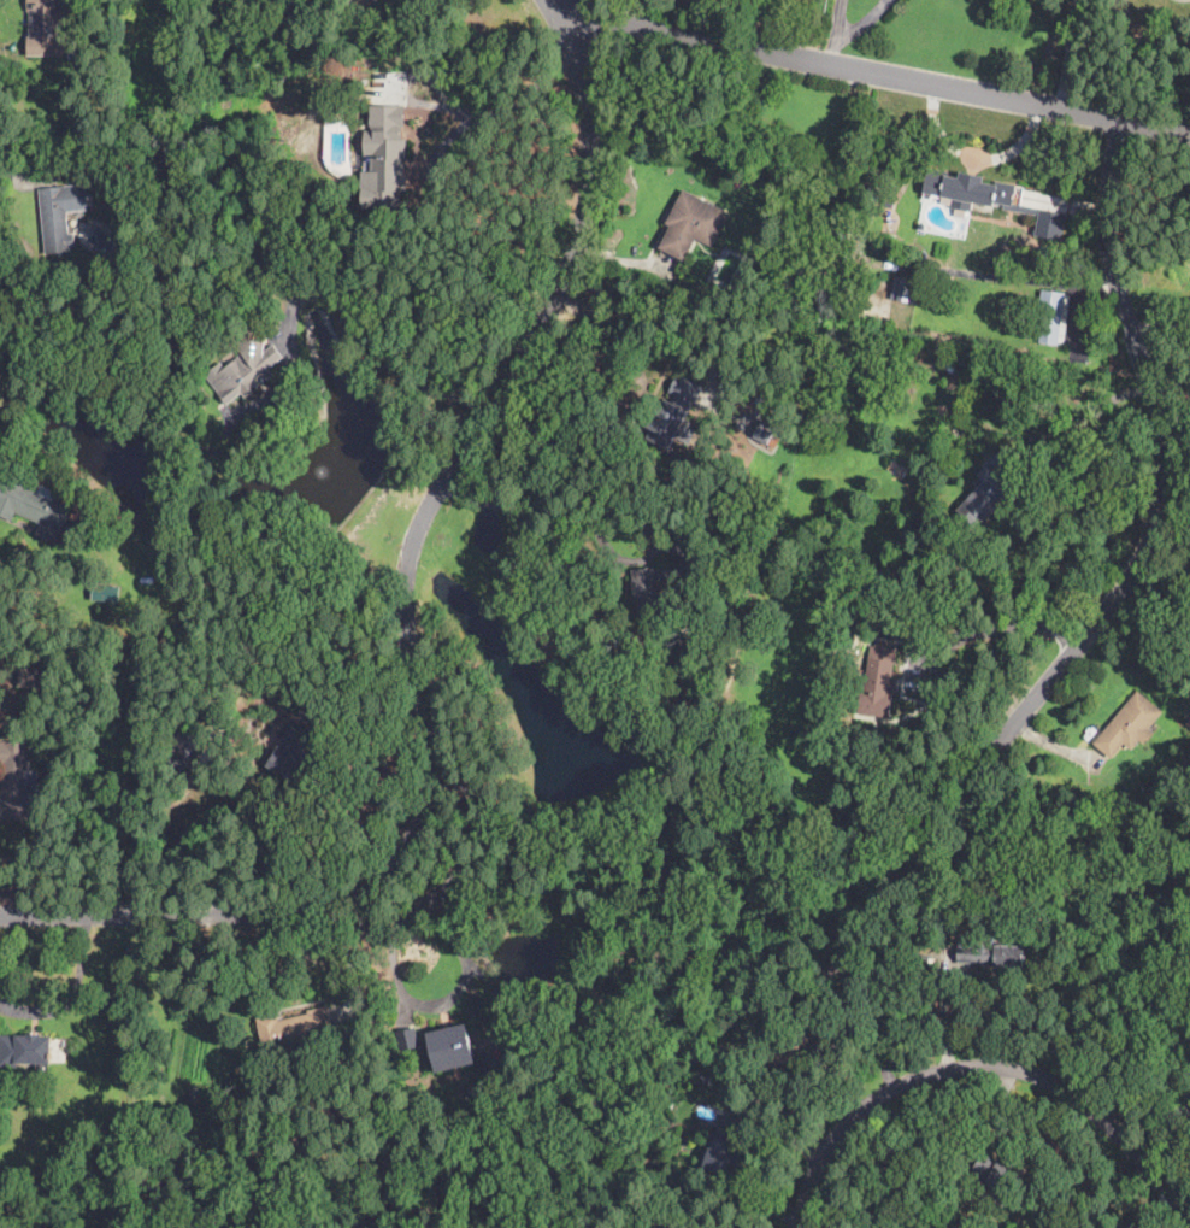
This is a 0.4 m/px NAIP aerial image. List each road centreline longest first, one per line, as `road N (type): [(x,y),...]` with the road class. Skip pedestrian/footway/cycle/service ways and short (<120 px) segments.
road 1 (residential): [(0,918),(312,910),(372,879),(400,847),(435,782),(438,741),(410,645),(414,545),(569,283),(585,241),(594,168),(582,54),(591,17)]
road 2 (residential): [(998,746),(1121,598),(1162,522),(1171,446),(1107,236),(1118,121)]
road 3 (residential): [(1189,136),(591,17)]
road 4 (residential): [(1189,1214),(1074,1094),(1048,1081),(984,1073),(906,1086),(848,1123),(820,1164),(802,1227)]

